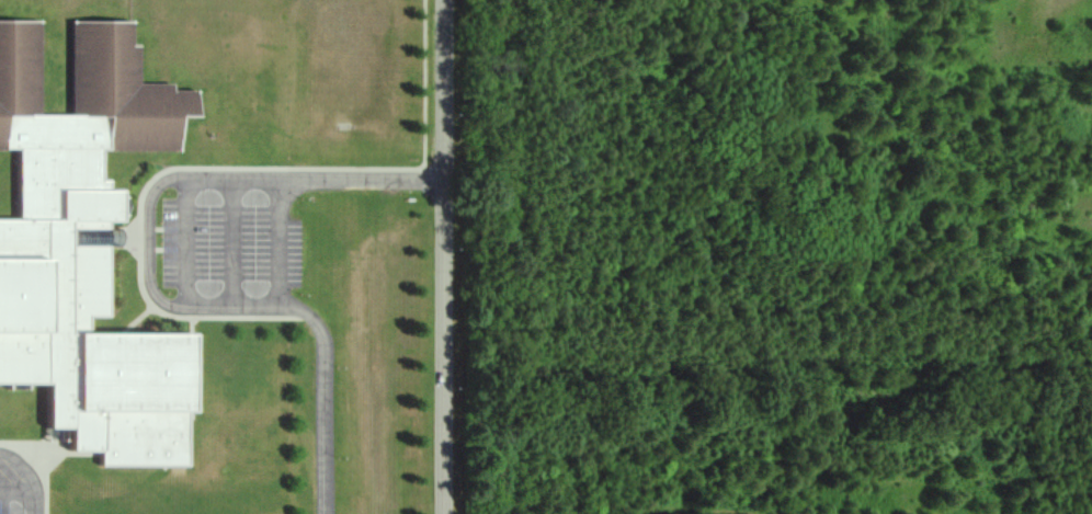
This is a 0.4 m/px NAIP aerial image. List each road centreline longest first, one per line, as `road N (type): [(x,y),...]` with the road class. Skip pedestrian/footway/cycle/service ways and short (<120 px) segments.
road 1 (residential): [(446,513),(445,0)]

